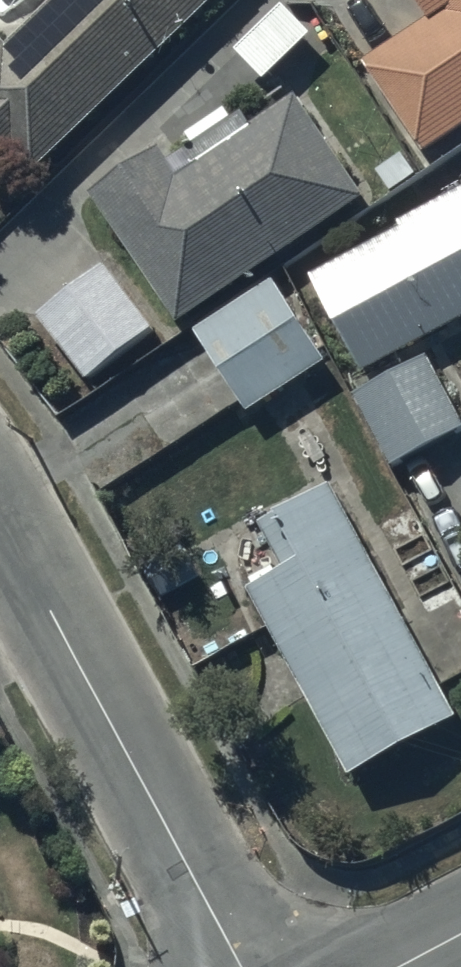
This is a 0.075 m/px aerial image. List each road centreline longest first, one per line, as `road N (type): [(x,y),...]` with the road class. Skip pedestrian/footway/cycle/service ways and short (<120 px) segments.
road 1 (residential): [(0,508),(229,966)]

